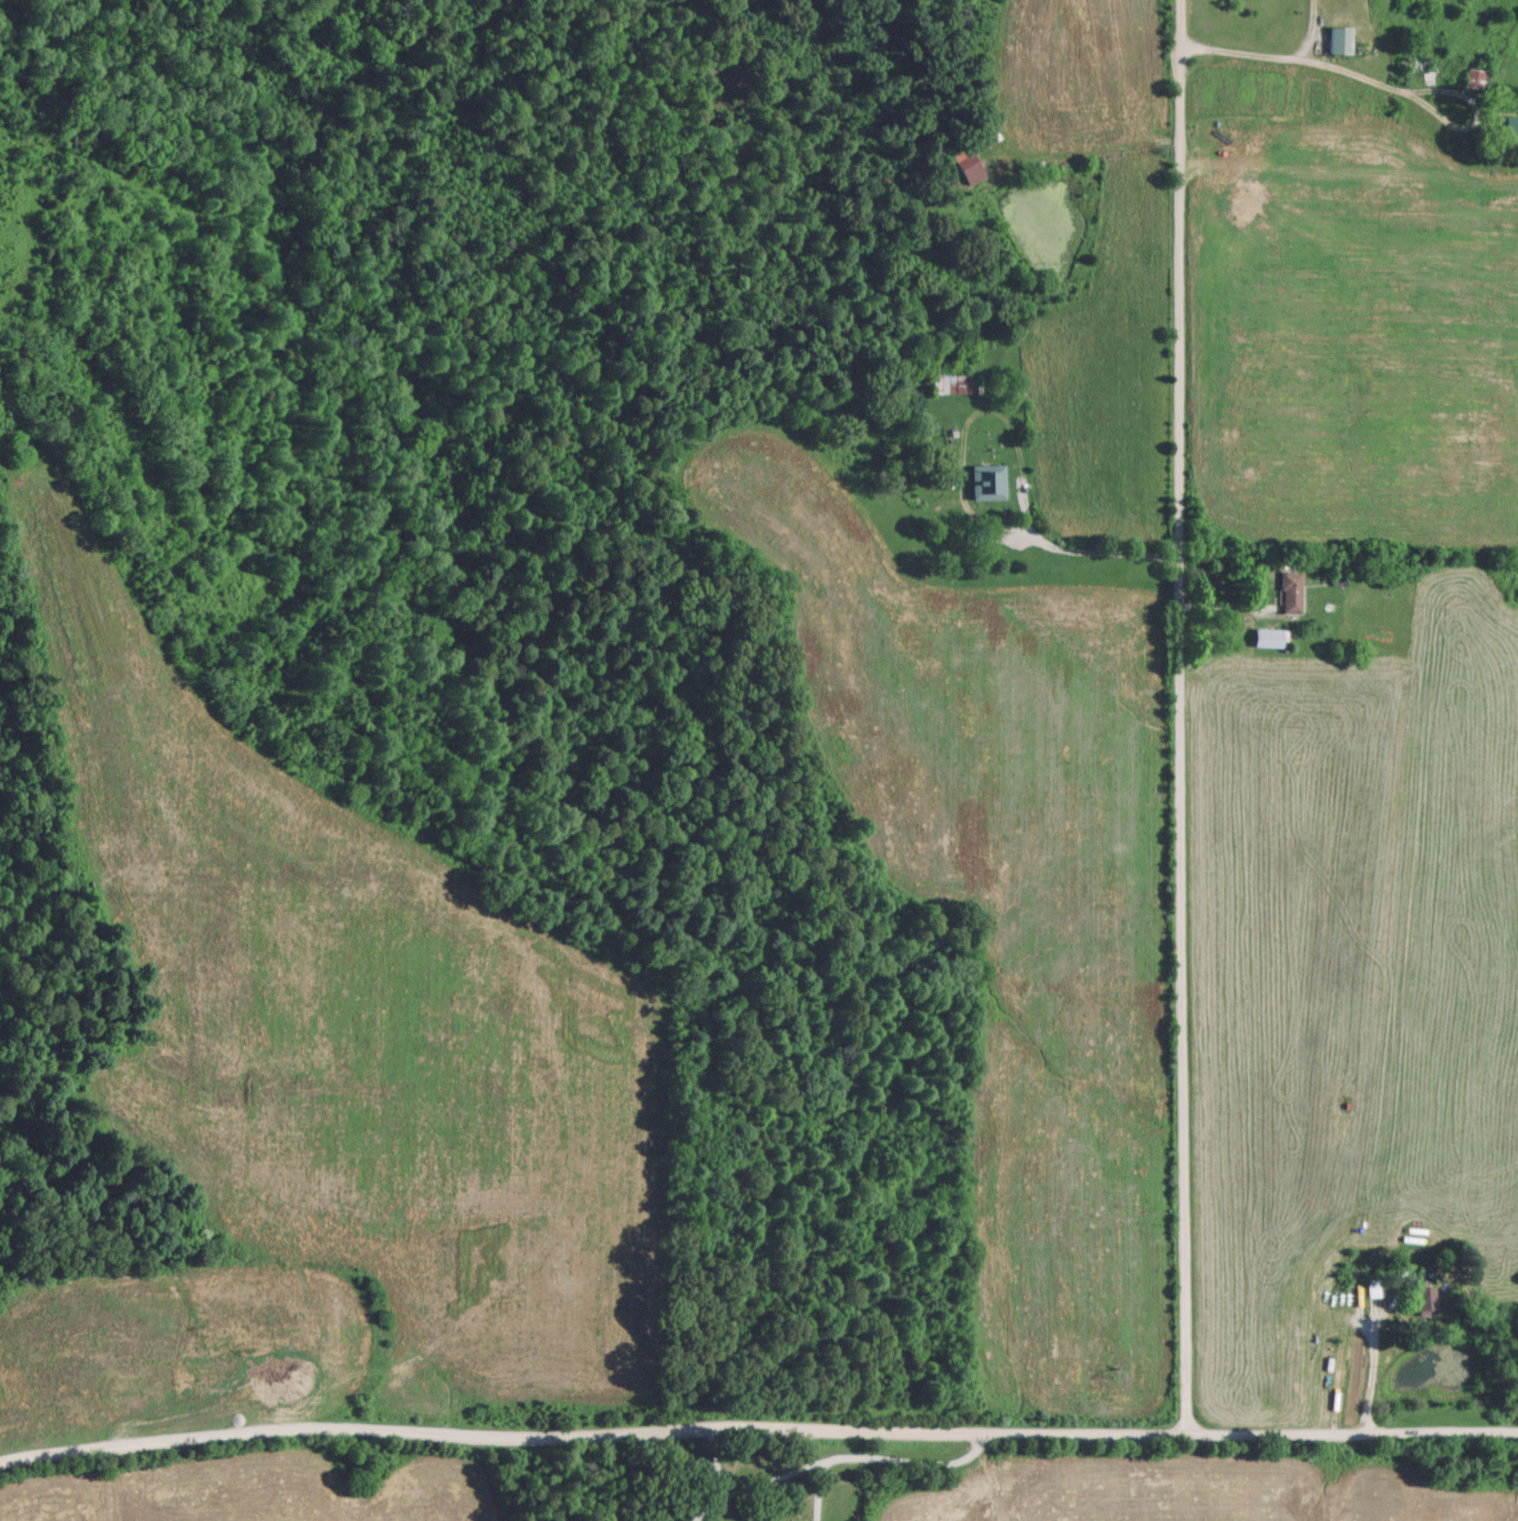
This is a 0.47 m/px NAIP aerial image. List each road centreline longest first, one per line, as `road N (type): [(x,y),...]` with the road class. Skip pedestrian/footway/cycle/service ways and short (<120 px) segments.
road 1 (residential): [(0,1466),(336,1428),(537,1435),(747,1428),(1517,1431)]
road 2 (residential): [(1185,1432),(1178,0)]

